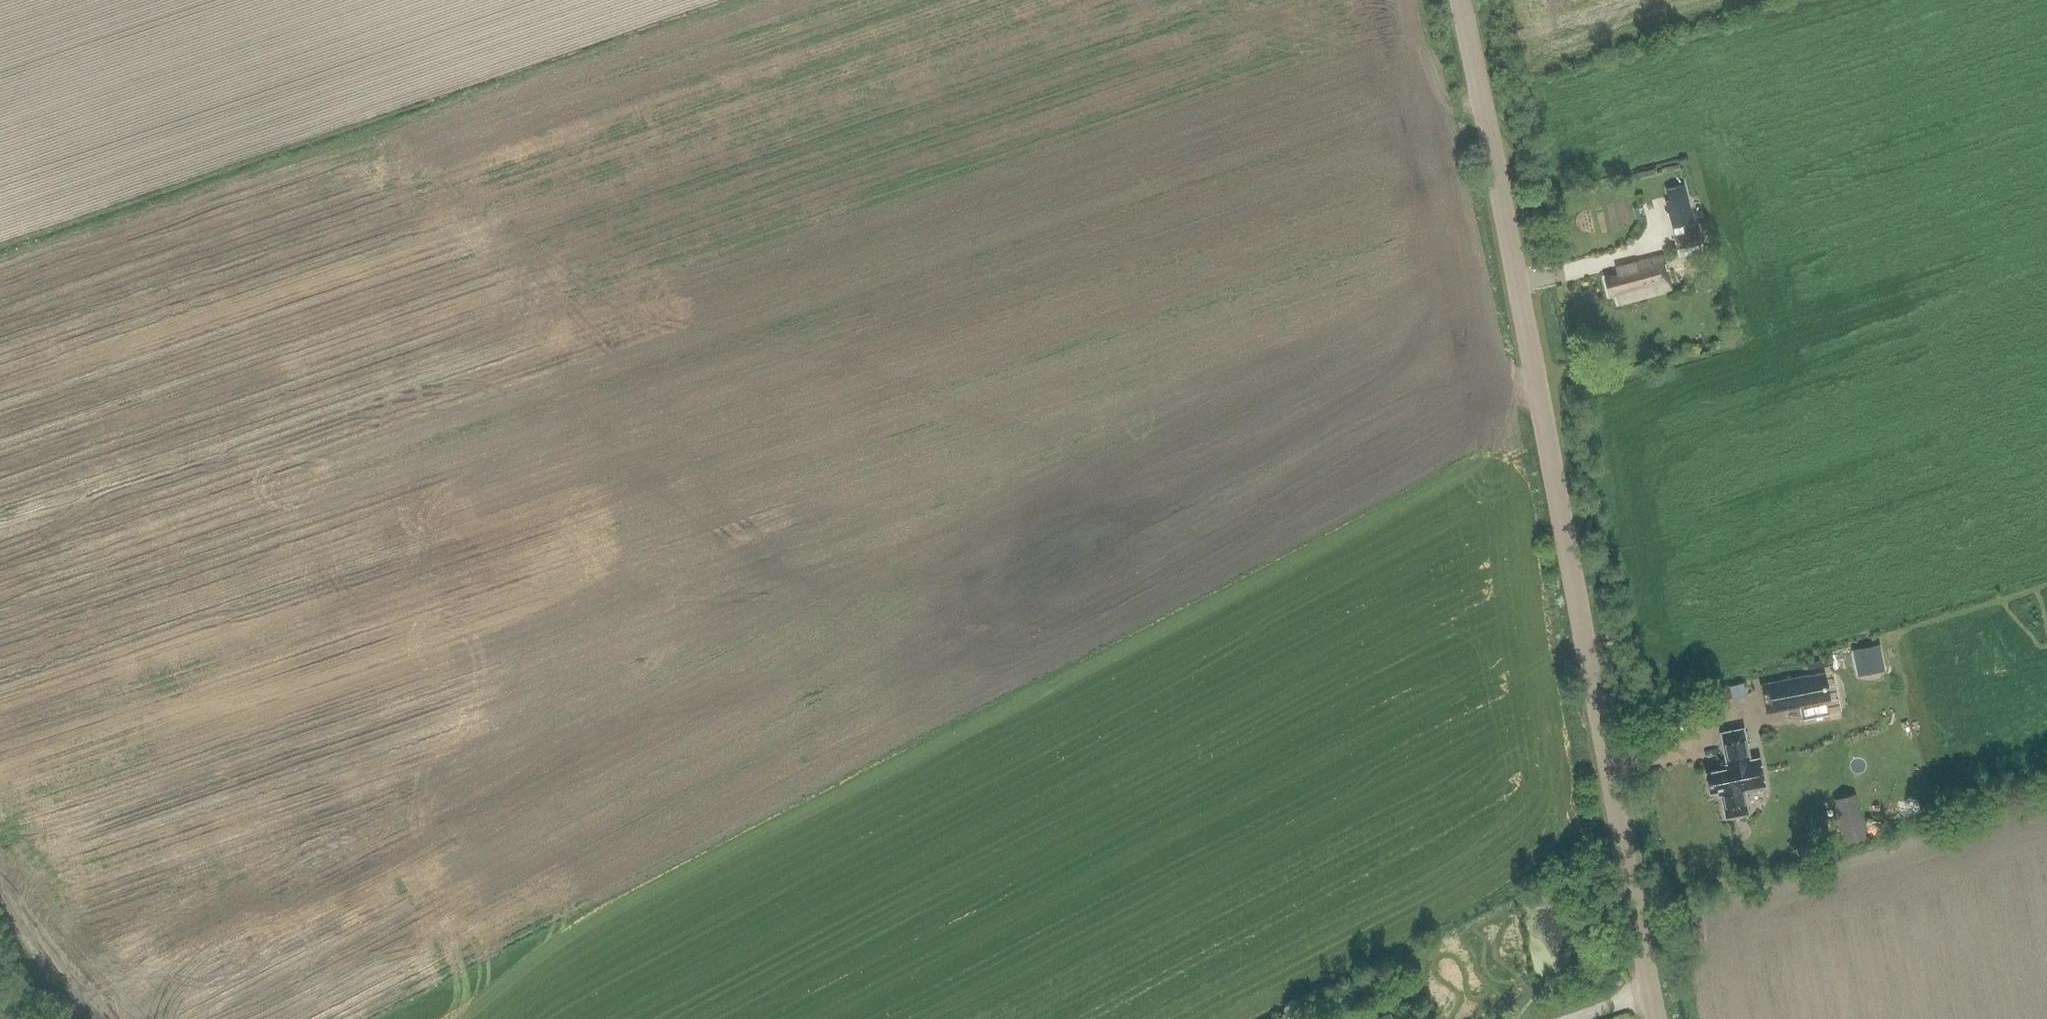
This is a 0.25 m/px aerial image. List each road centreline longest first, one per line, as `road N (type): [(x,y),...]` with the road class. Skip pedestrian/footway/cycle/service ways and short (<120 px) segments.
road 1 (tertiary): [(1656,1018),(1461,0)]

